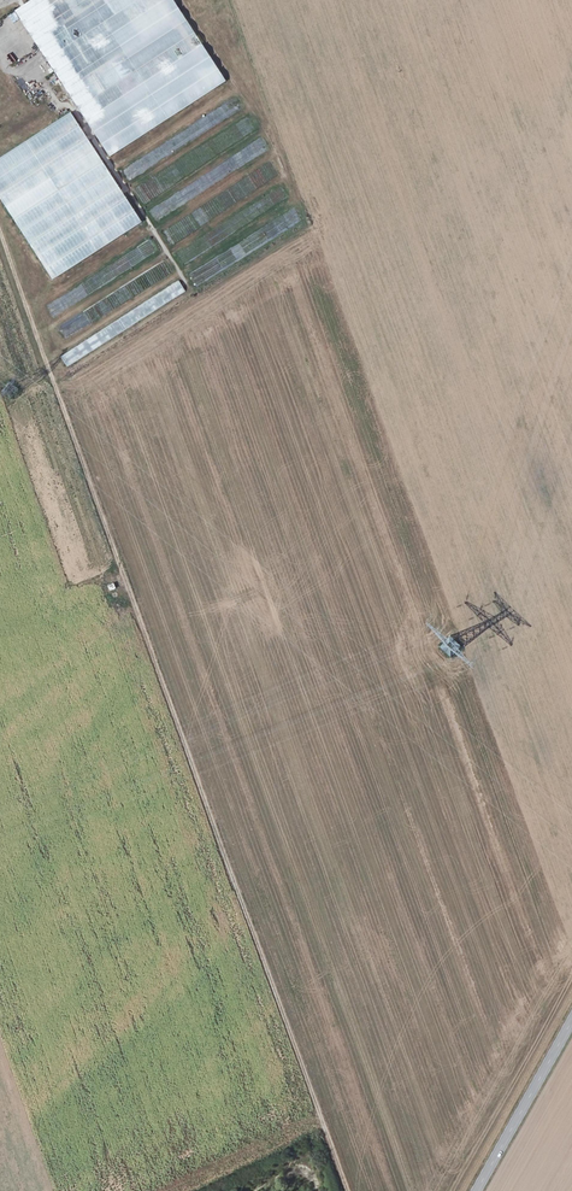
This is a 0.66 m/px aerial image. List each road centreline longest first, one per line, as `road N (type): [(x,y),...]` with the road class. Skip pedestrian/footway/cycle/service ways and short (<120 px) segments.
road 1 (track): [(0,230),(348,1190)]
road 2 (primary): [(476,1190),(571,1020)]

